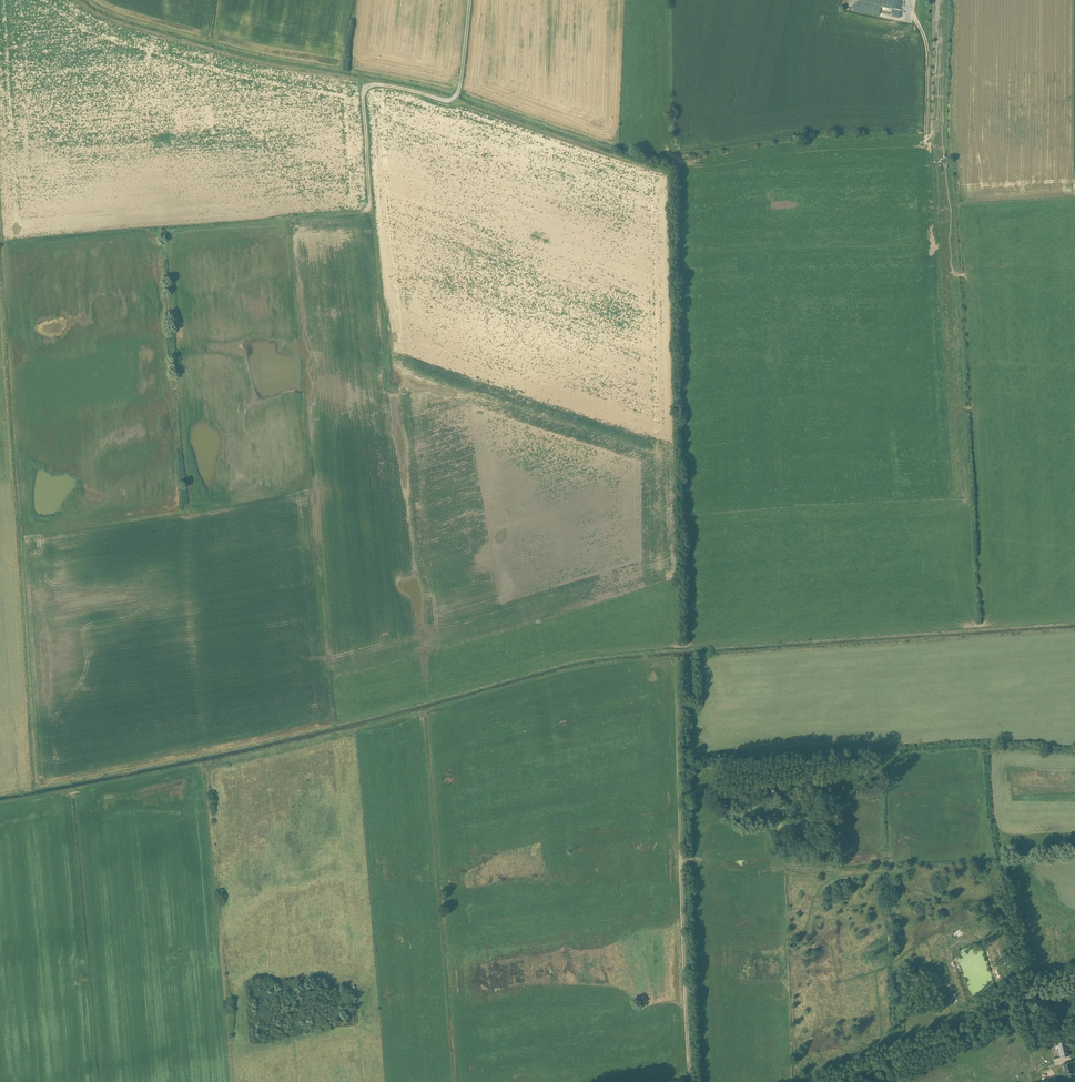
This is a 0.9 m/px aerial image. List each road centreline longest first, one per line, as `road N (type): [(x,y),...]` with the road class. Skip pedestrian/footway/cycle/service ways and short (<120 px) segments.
road 1 (track): [(677,661),(689,1081)]
road 2 (track): [(678,687),(653,665),(597,669),(422,714)]
road 3 (track): [(926,142),(926,40),(911,13)]

